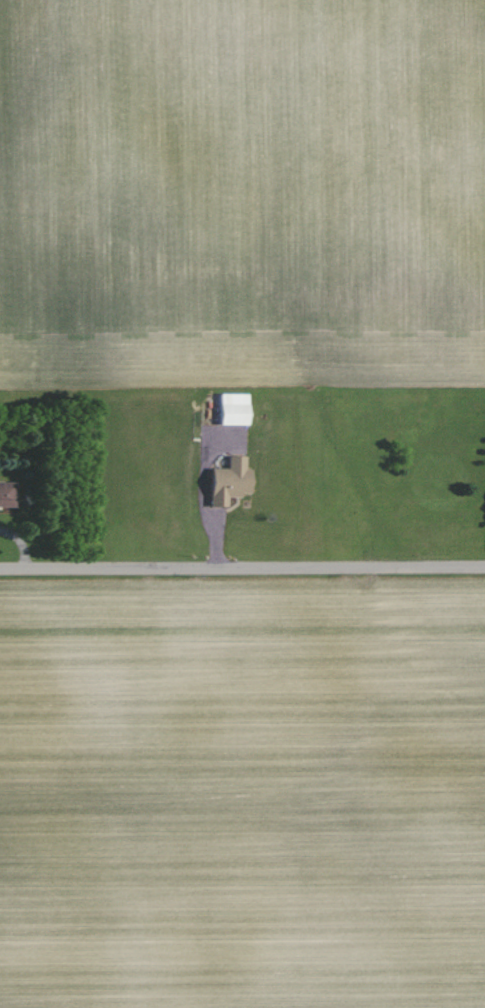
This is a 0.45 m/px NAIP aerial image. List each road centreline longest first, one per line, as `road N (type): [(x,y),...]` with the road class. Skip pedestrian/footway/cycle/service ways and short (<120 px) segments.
road 1 (residential): [(0,567),(484,565)]

